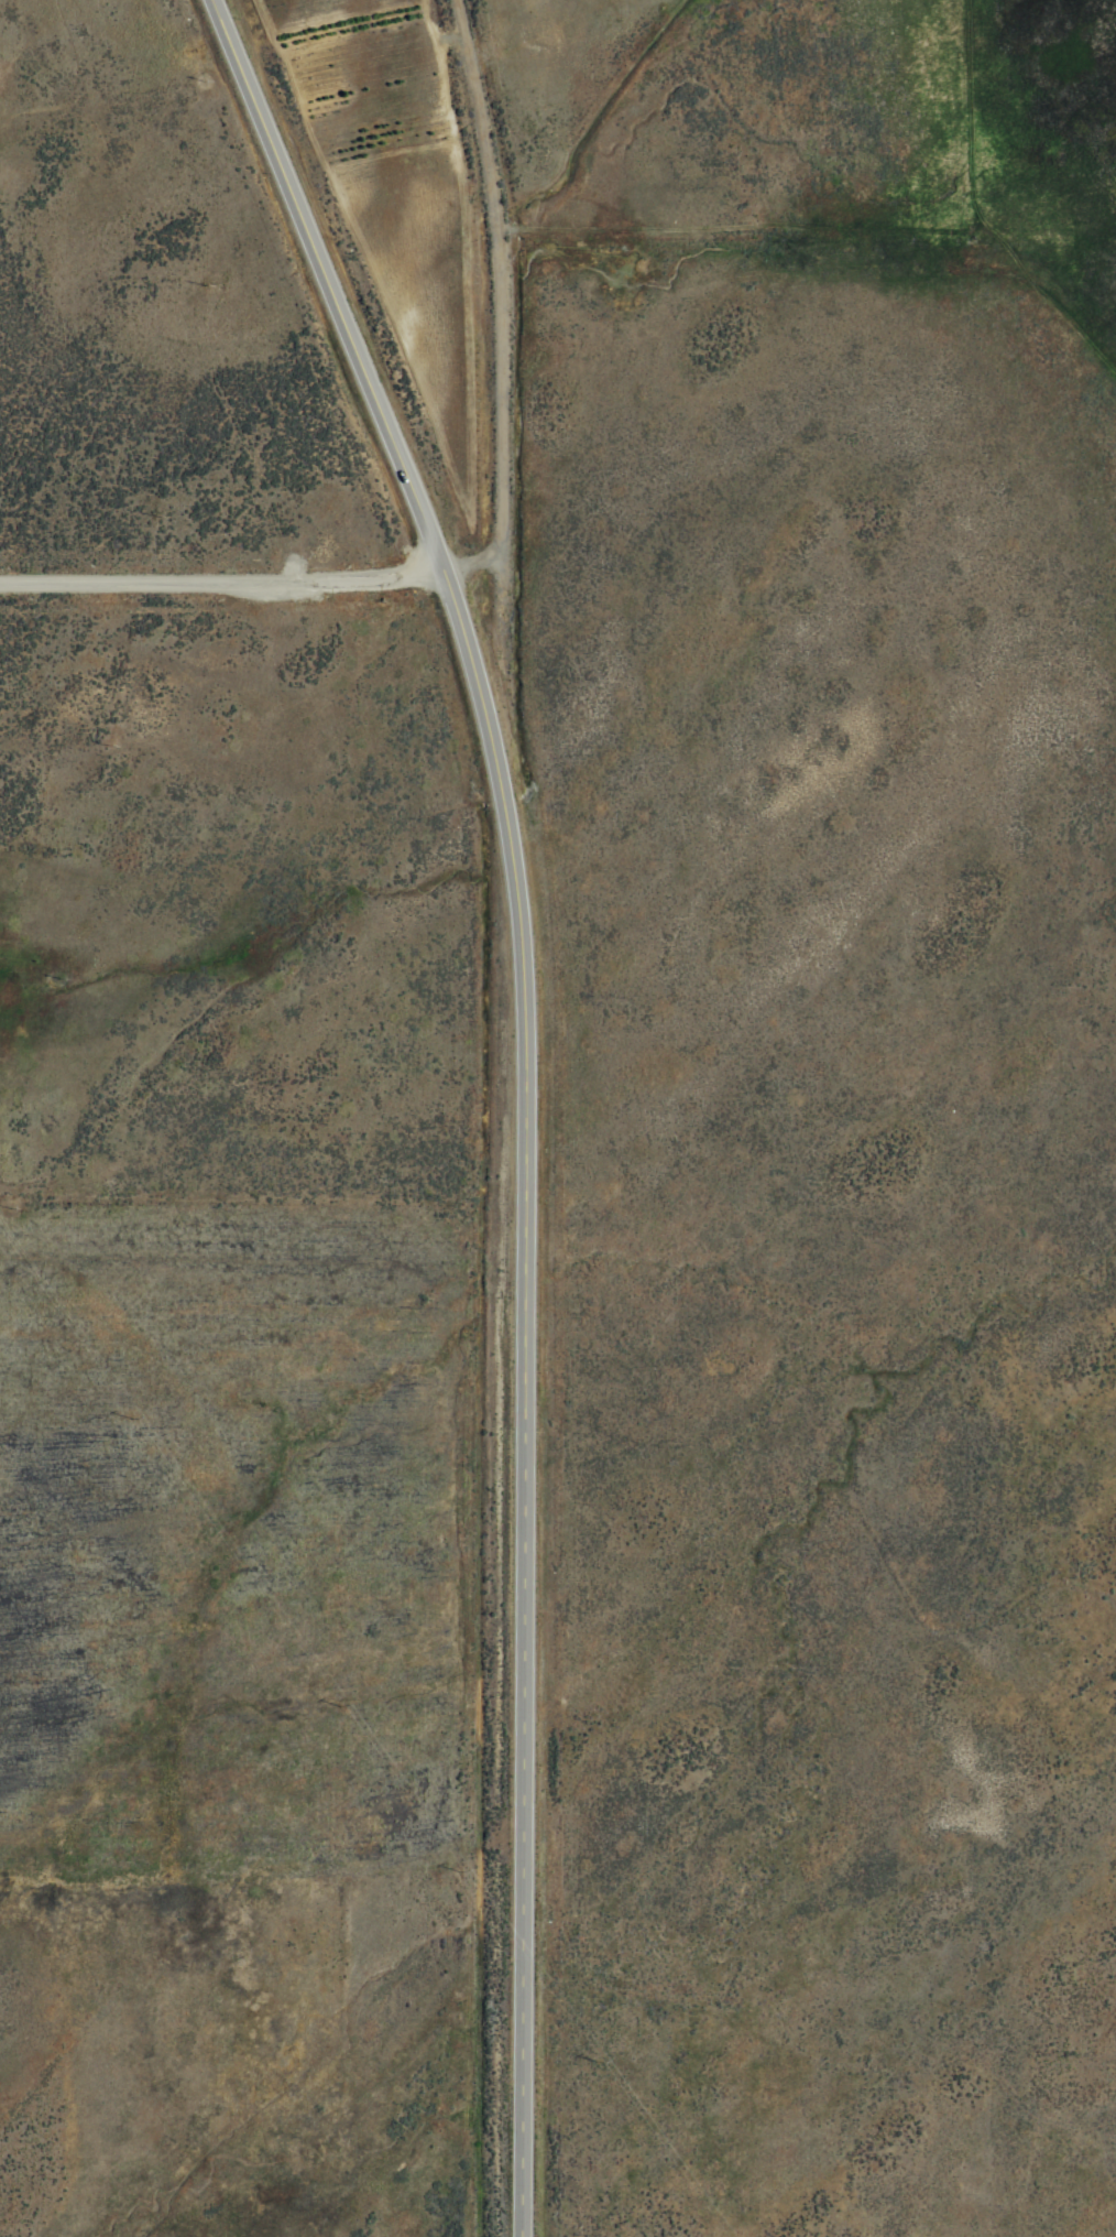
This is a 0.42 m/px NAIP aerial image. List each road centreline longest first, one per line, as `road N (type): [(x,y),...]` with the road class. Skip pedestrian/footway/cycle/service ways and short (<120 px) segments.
road 1 (secondary): [(519,2236),(522,1072),(506,881),(470,699),(438,597),(197,0)]

